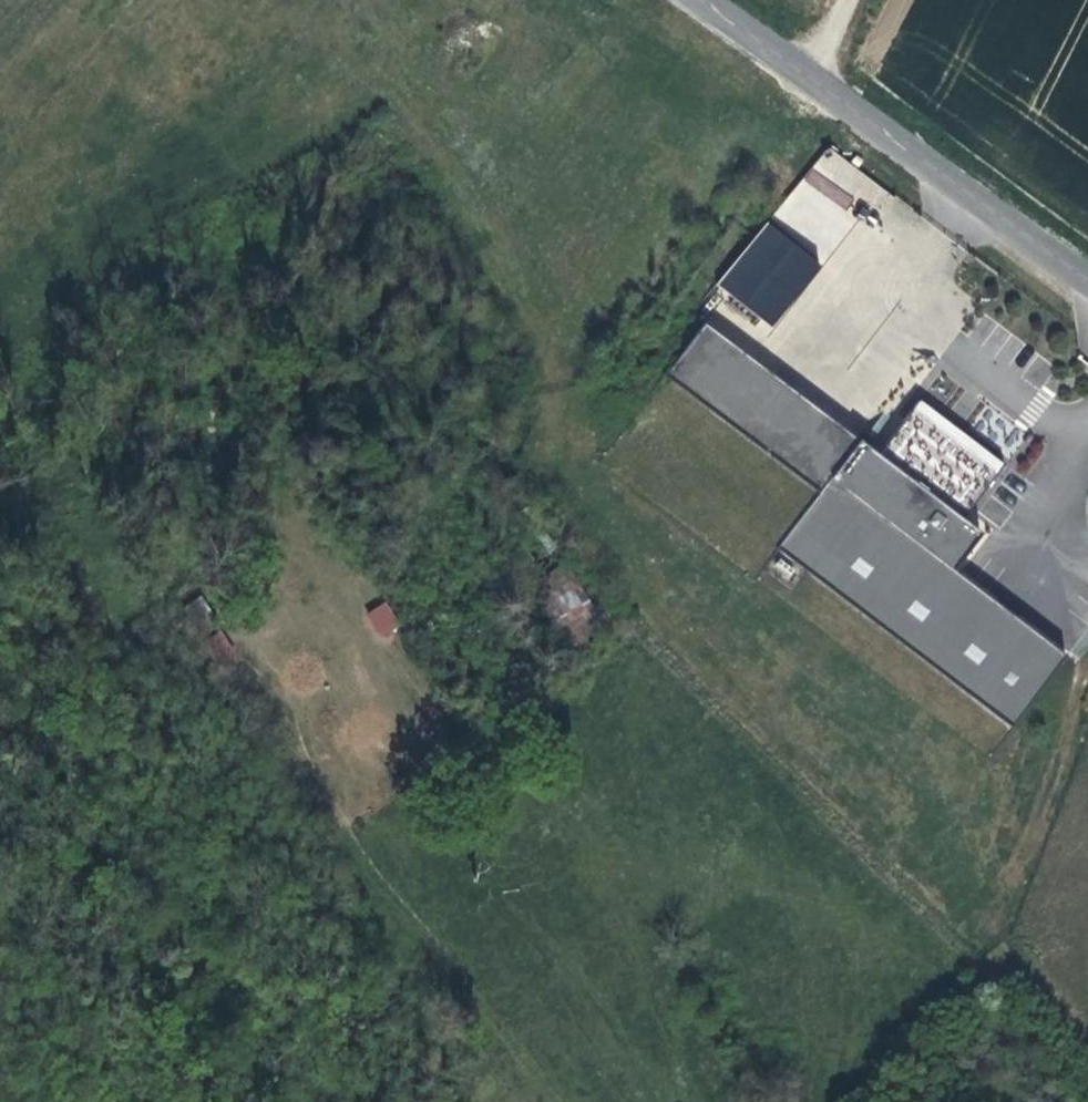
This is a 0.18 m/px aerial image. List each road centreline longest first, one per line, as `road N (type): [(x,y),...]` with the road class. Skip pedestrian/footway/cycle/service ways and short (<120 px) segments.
road 1 (tertiary): [(701,0),(1087,280)]

